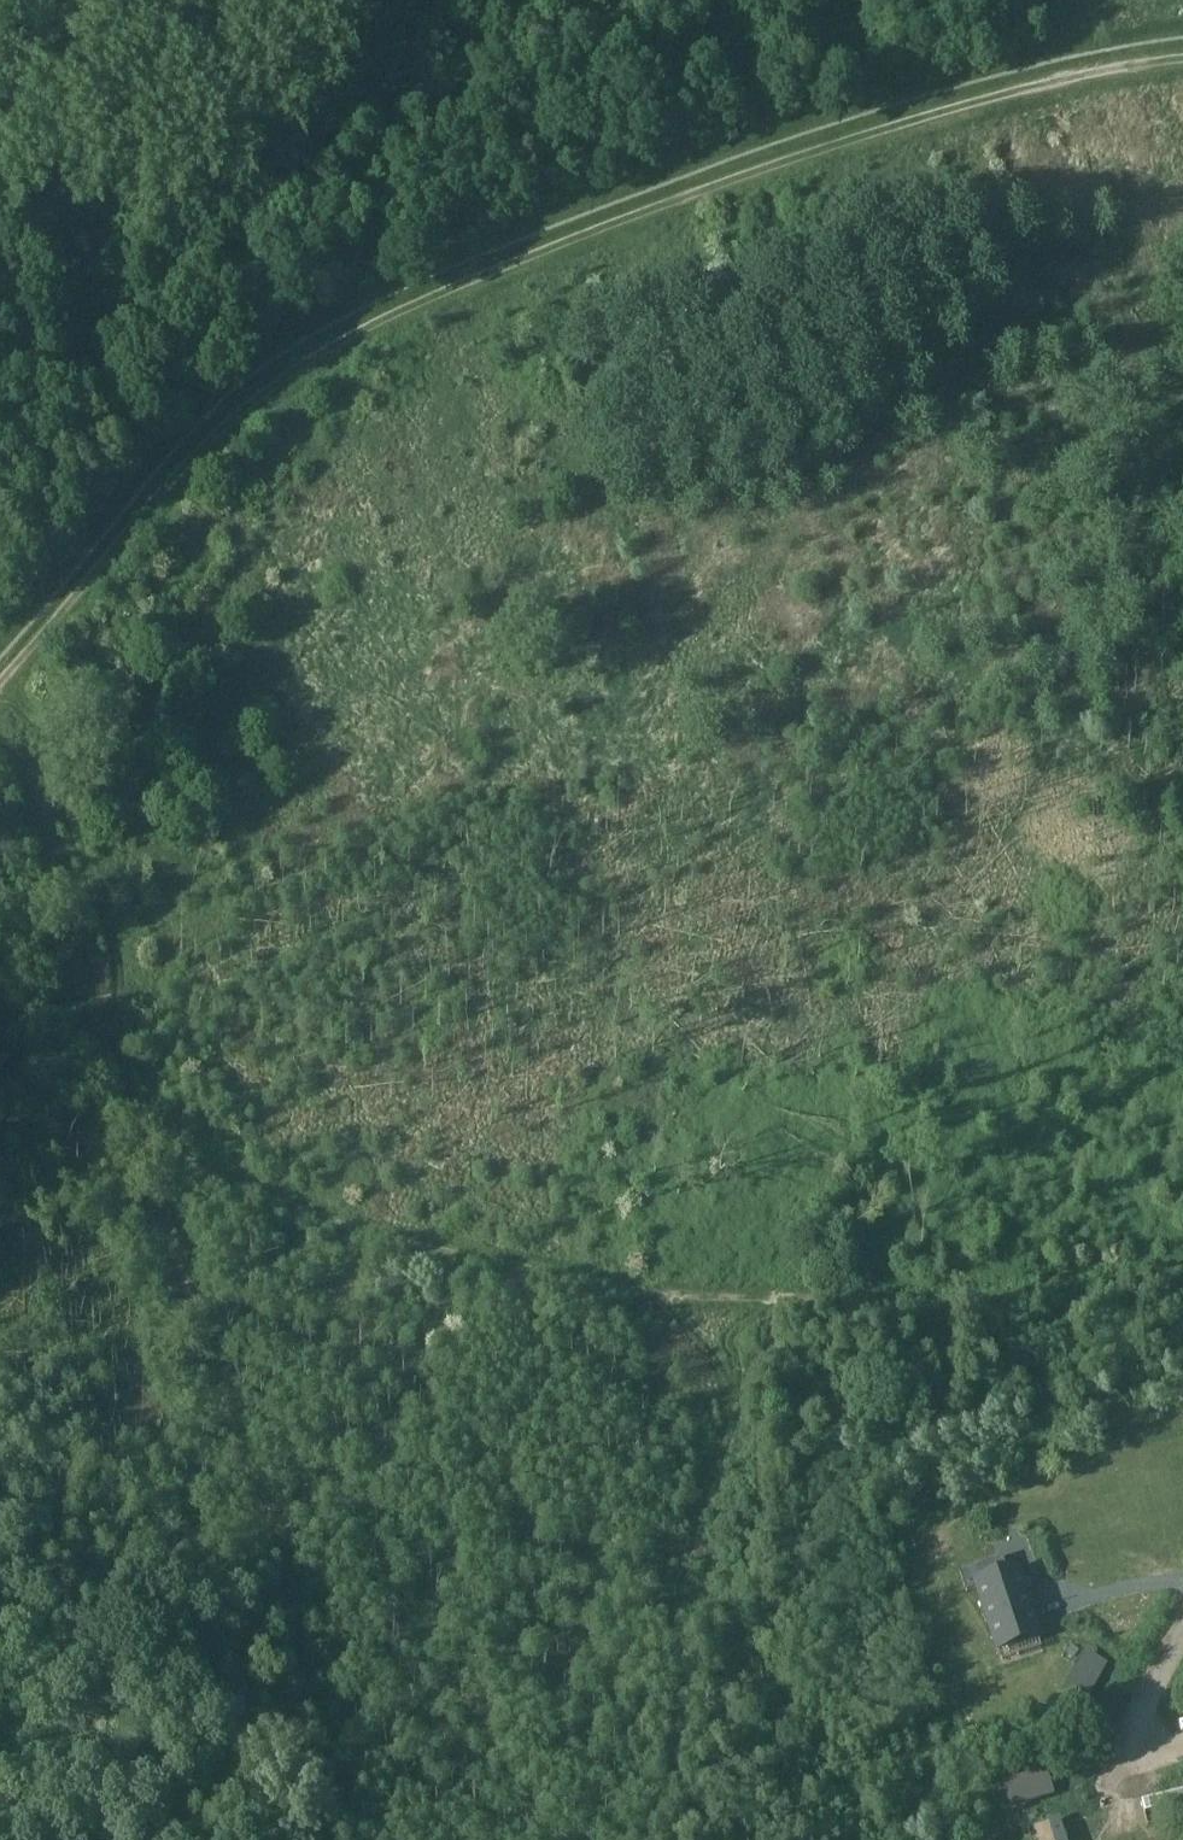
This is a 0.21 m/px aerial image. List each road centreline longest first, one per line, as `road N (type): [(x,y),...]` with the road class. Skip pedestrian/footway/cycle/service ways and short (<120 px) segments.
road 1 (track): [(0,685),(241,408),(375,322),(561,243),(891,126),(1106,71),(1182,59)]
road 2 (unclassified): [(1119,1757),(1182,1630)]

